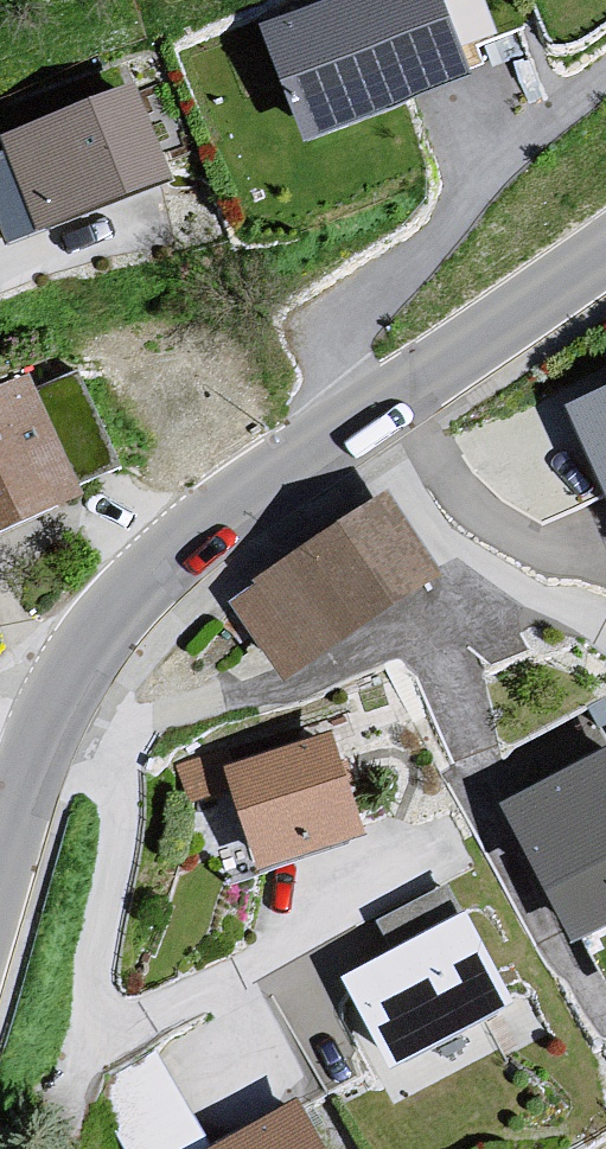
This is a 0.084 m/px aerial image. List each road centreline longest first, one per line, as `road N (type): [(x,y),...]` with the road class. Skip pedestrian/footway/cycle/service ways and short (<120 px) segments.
road 1 (tertiary): [(0,872),(56,711),(112,612),(146,576),(223,511),(605,252)]

